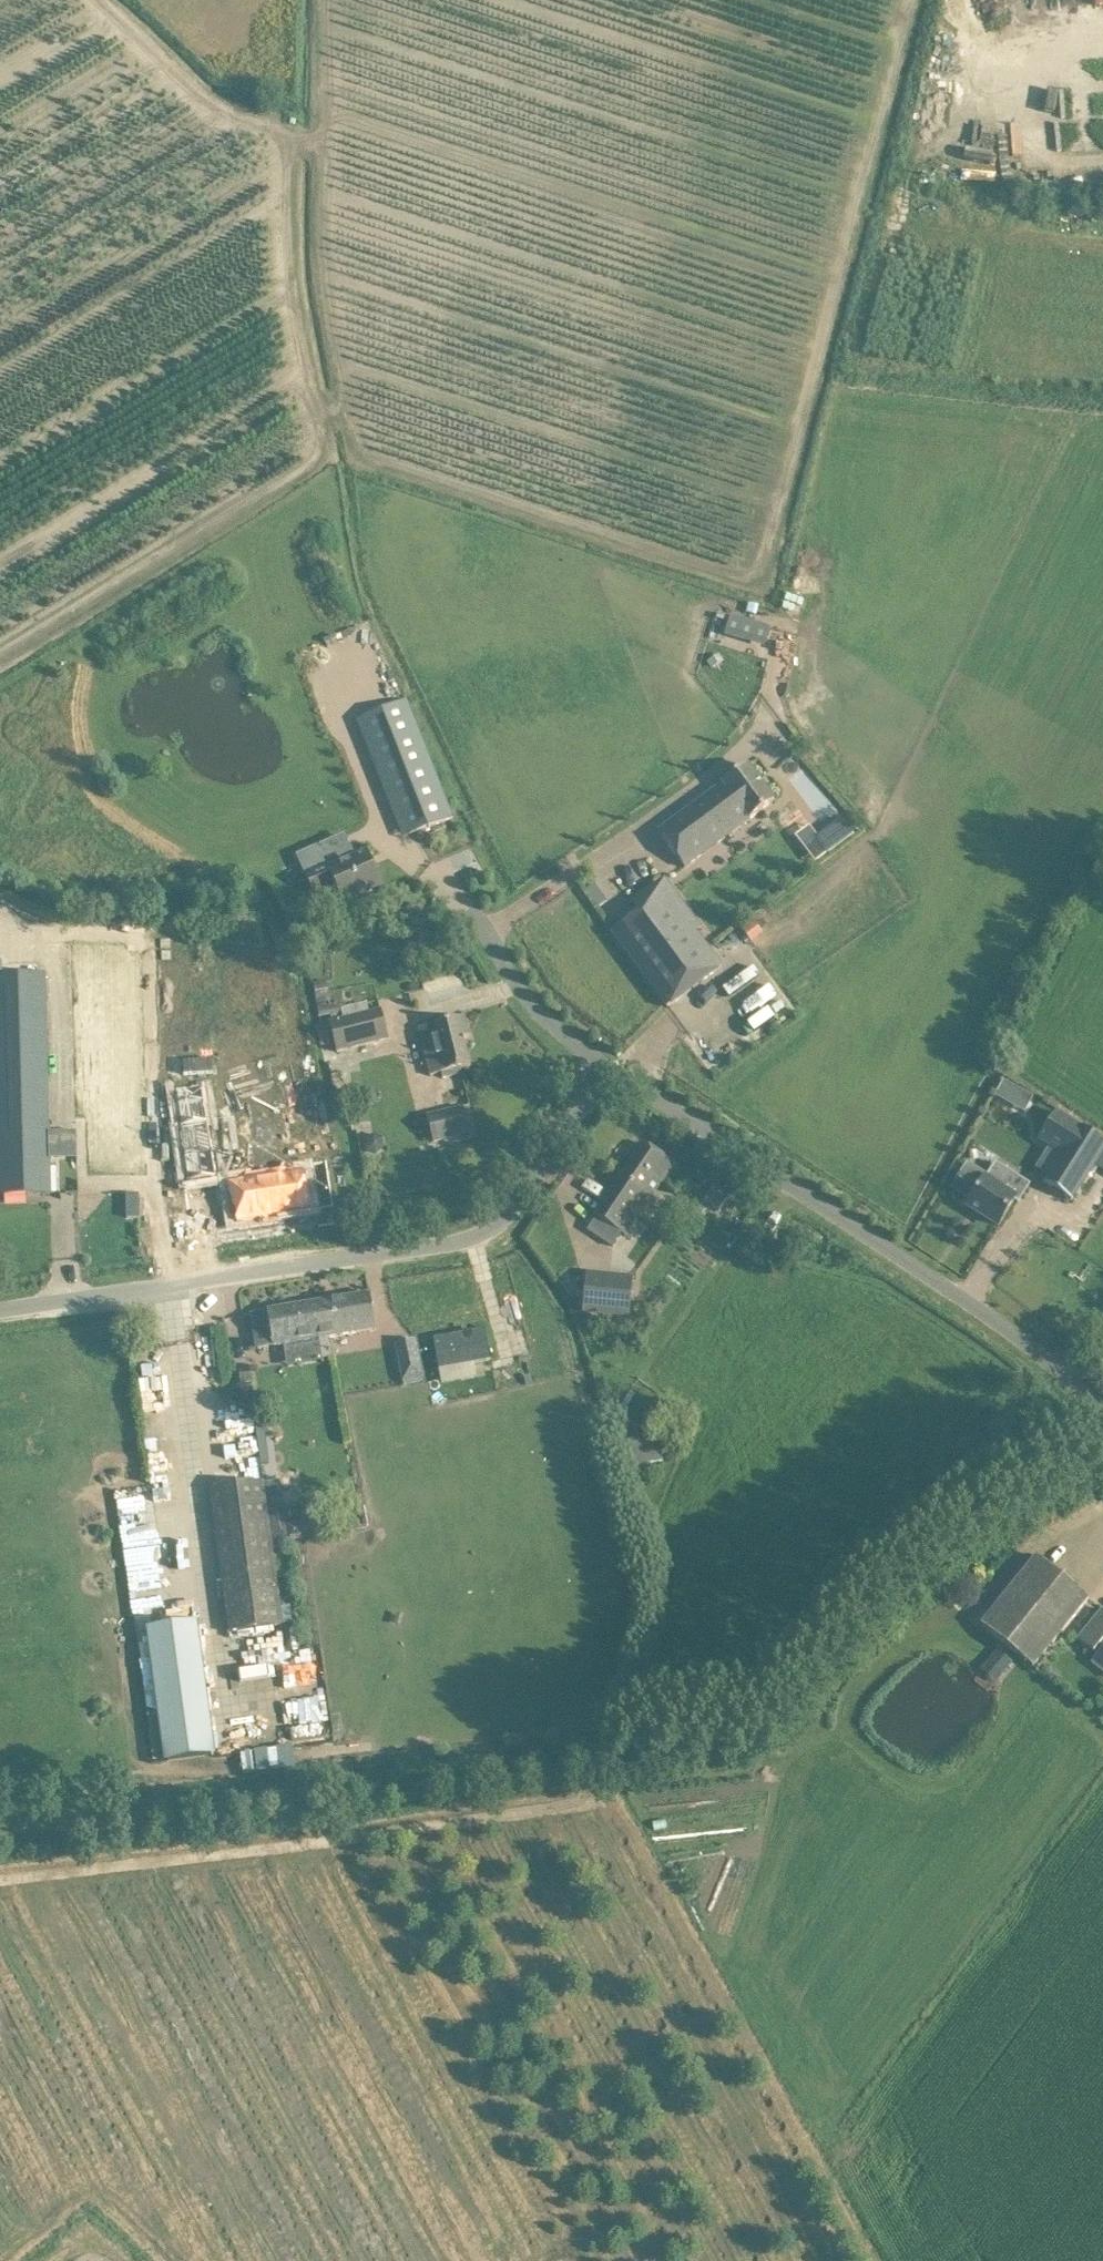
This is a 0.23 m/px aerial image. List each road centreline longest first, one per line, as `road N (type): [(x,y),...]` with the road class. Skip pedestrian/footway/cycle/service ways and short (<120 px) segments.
road 1 (track): [(0,1837),(748,1746),(921,1573),(1029,1491),(1102,1469)]
road 2 (unclassified): [(0,1311),(466,1246),(509,1212),(604,1068)]
road 3 (unclassified): [(604,1068),(950,1286),(1102,1412)]
road 4 (unclassified): [(604,1068),(520,990),(488,931),(466,909)]

